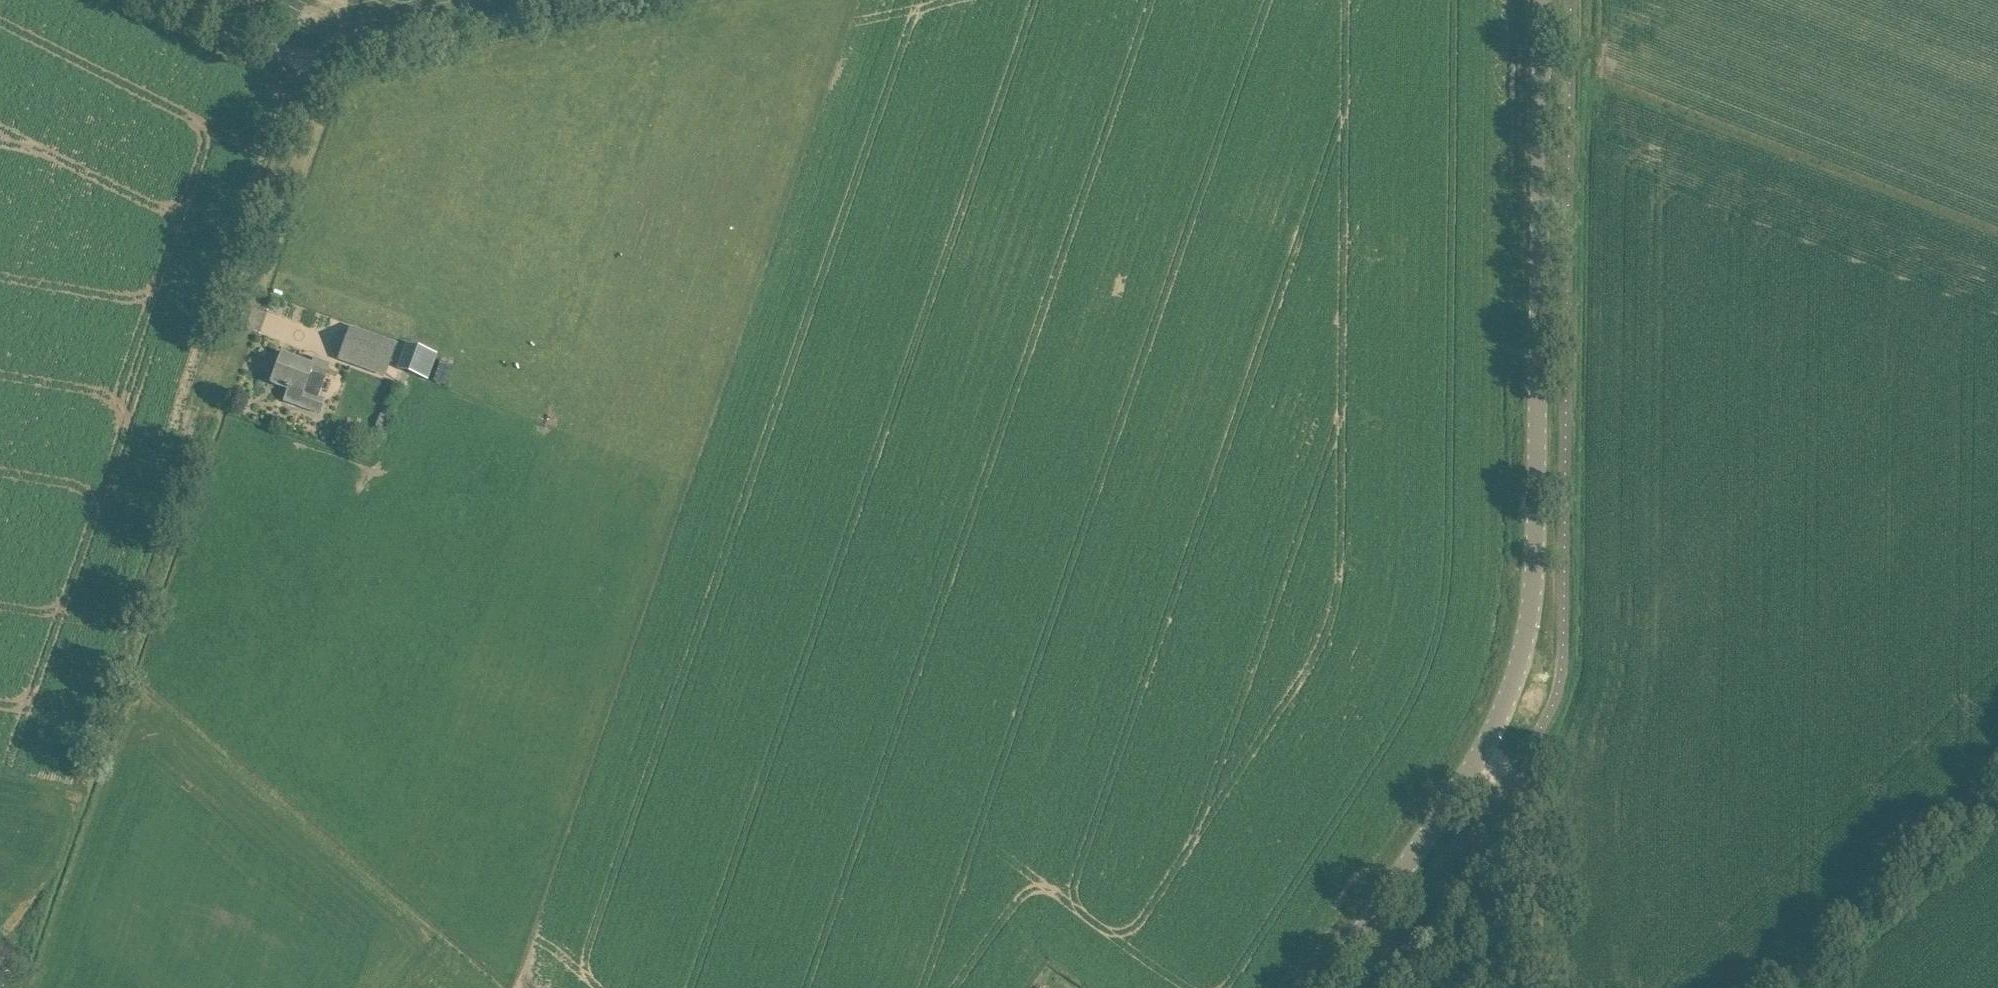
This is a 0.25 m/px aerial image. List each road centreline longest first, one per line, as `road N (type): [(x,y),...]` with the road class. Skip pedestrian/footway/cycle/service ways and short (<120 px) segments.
road 1 (unclassified): [(1327,987),(1485,747),(1520,679),(1536,597),(1541,0)]
road 2 (unclassified): [(575,0),(356,51),(314,51),(273,42),(200,0)]
road 3 (track): [(1538,987),(1537,797),(1513,780)]

